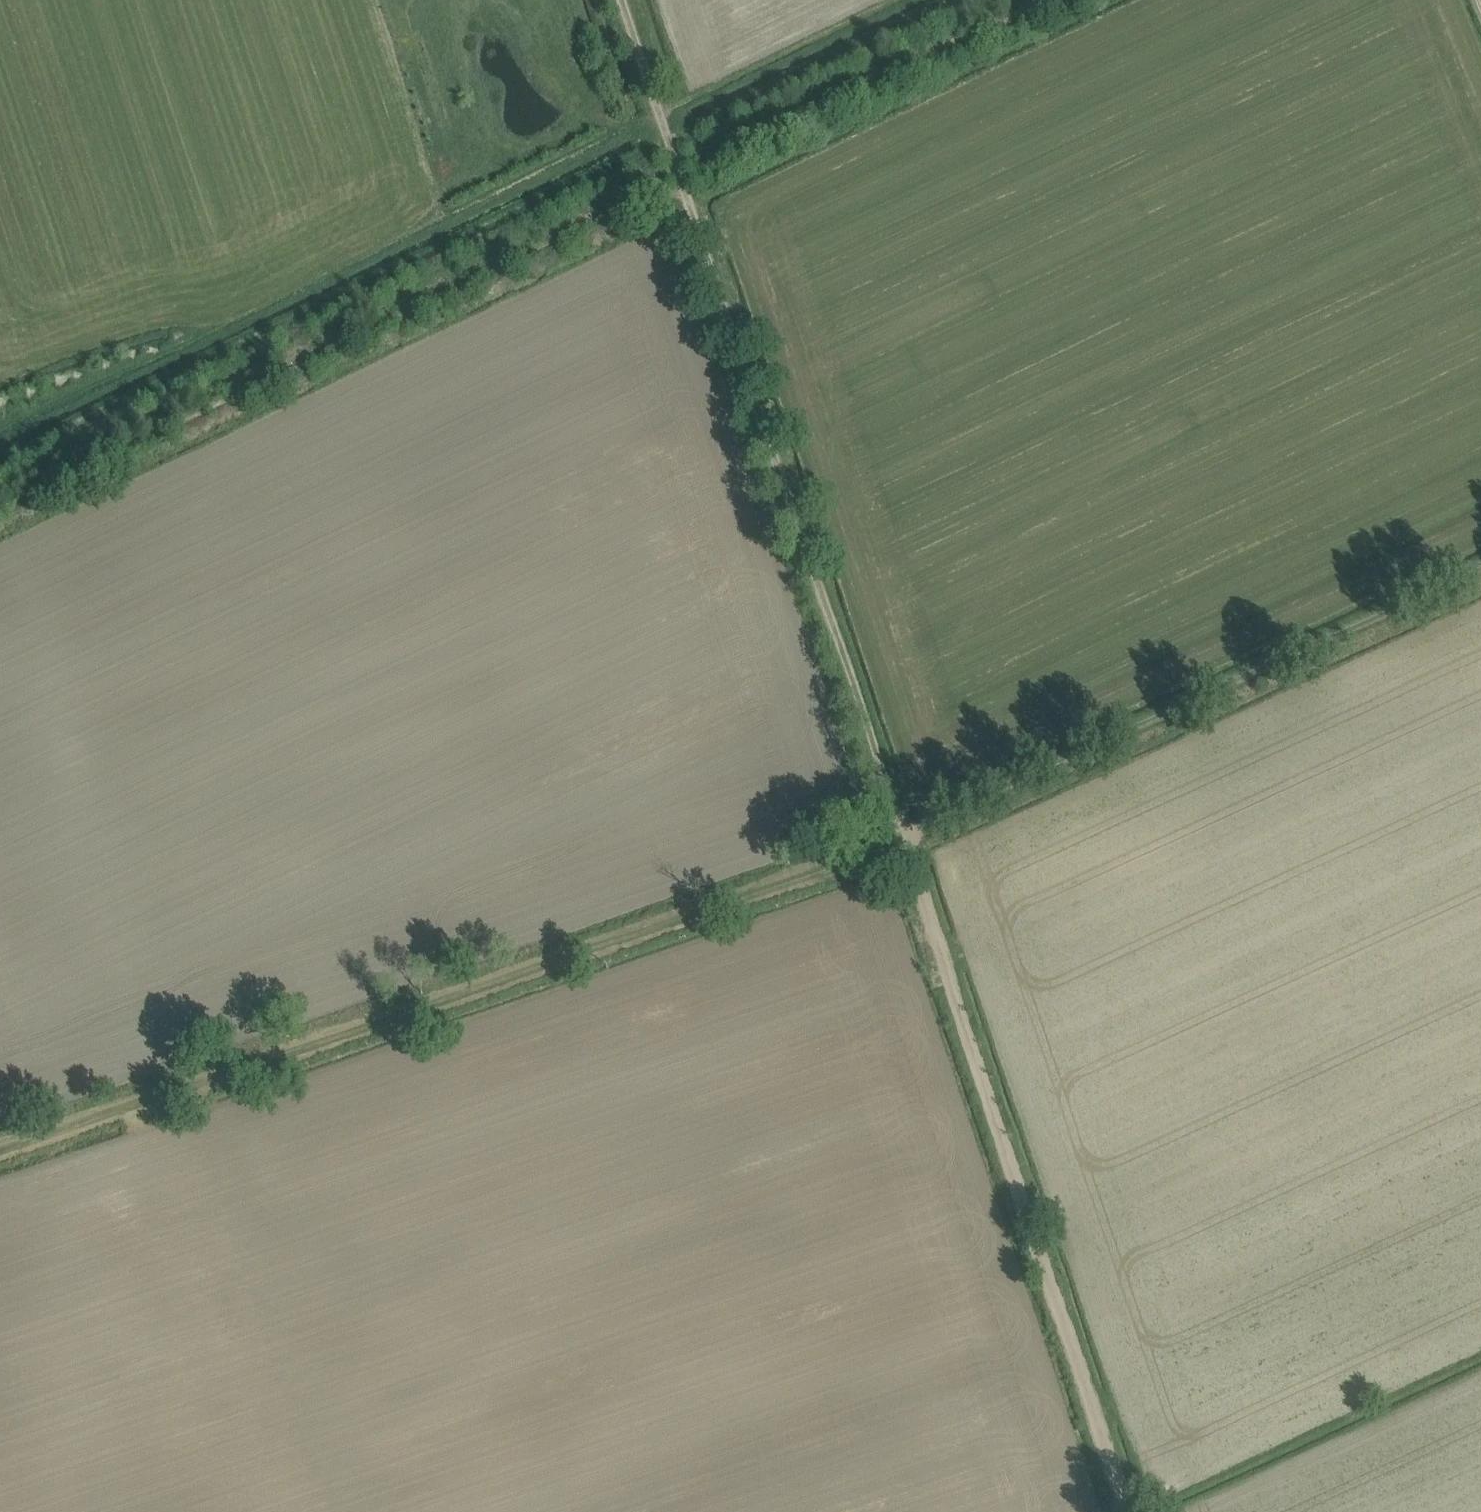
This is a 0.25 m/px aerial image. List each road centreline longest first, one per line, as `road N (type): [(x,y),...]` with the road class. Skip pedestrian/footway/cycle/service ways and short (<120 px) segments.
road 1 (track): [(905,834),(622,0)]
road 2 (track): [(1125,1511),(905,834)]

